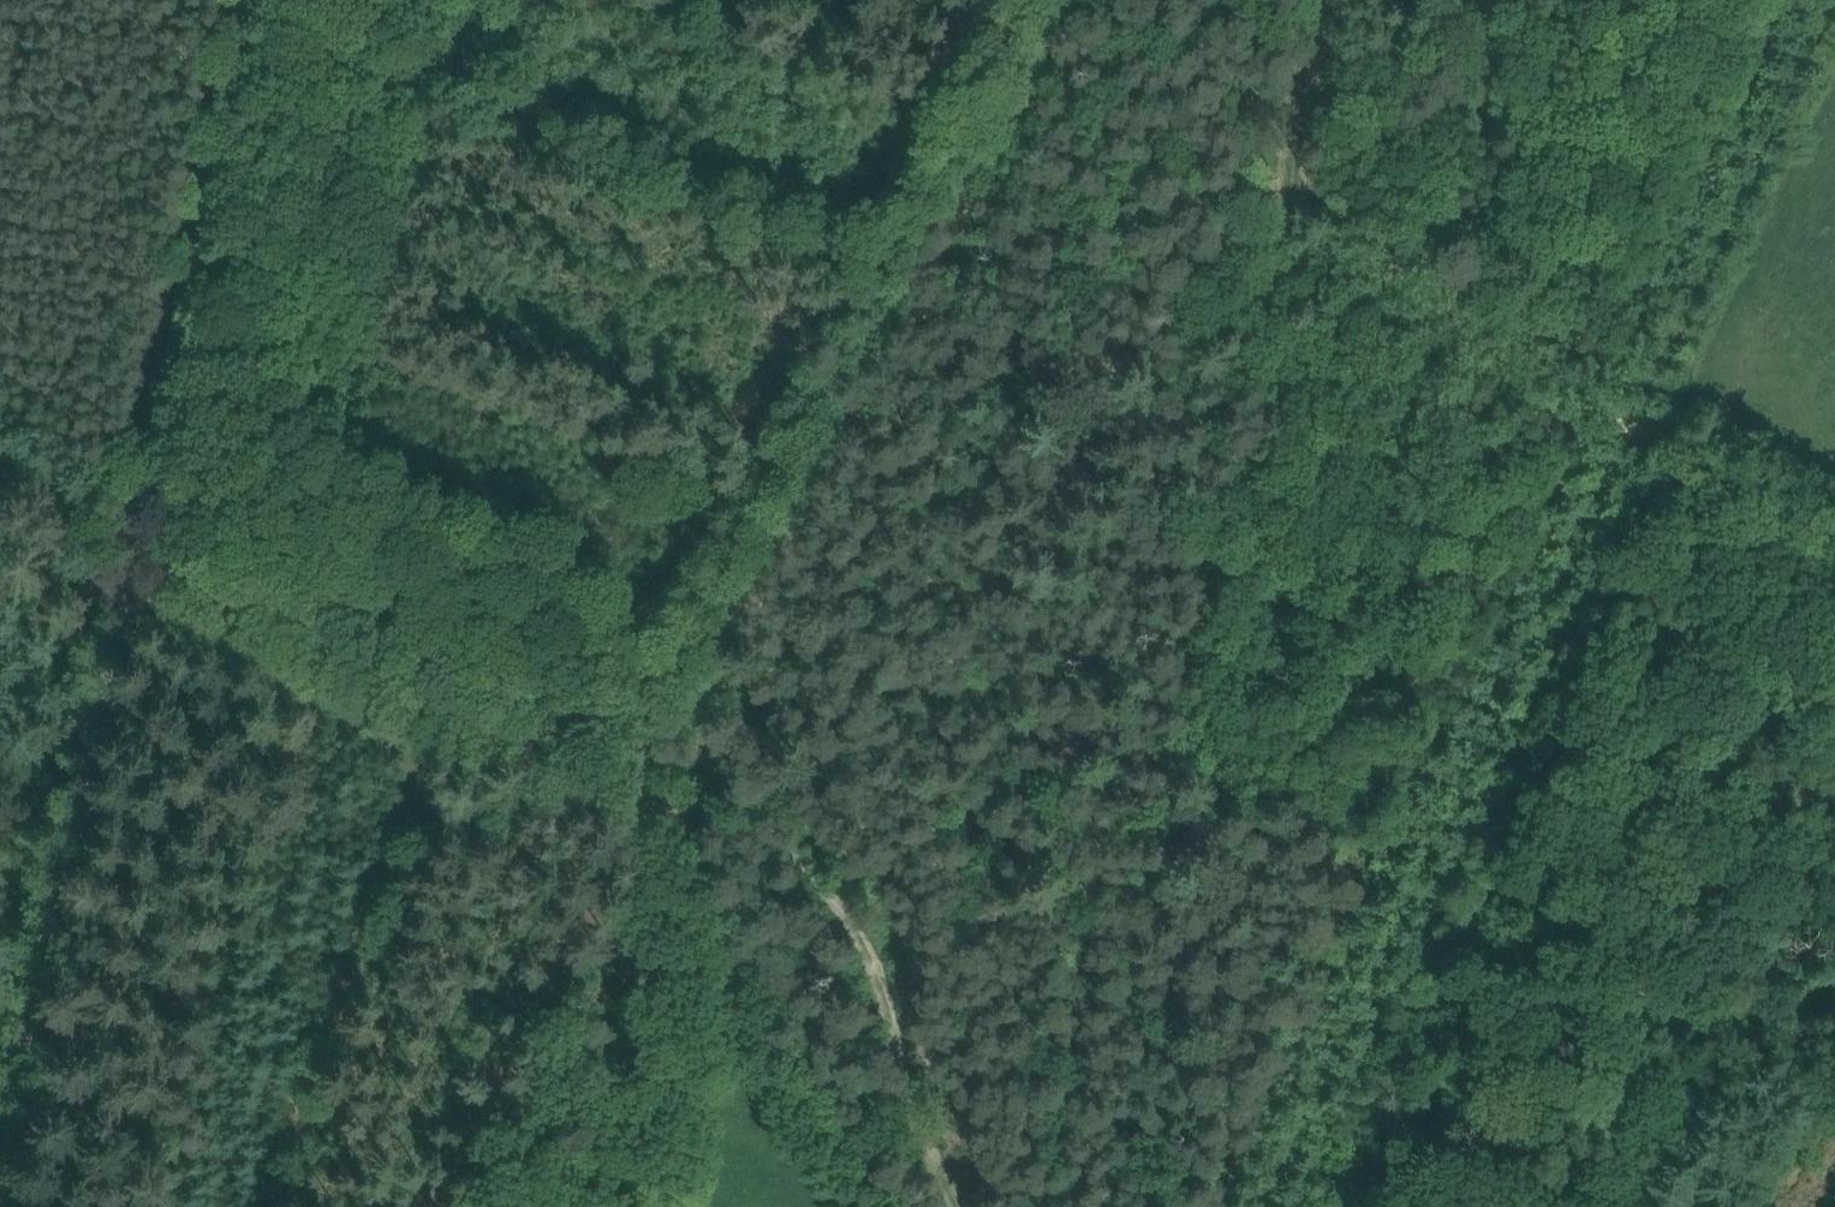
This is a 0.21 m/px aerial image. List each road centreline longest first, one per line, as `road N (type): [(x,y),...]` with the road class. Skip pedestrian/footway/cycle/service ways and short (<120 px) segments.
road 1 (unclassified): [(0,1088),(259,0)]

